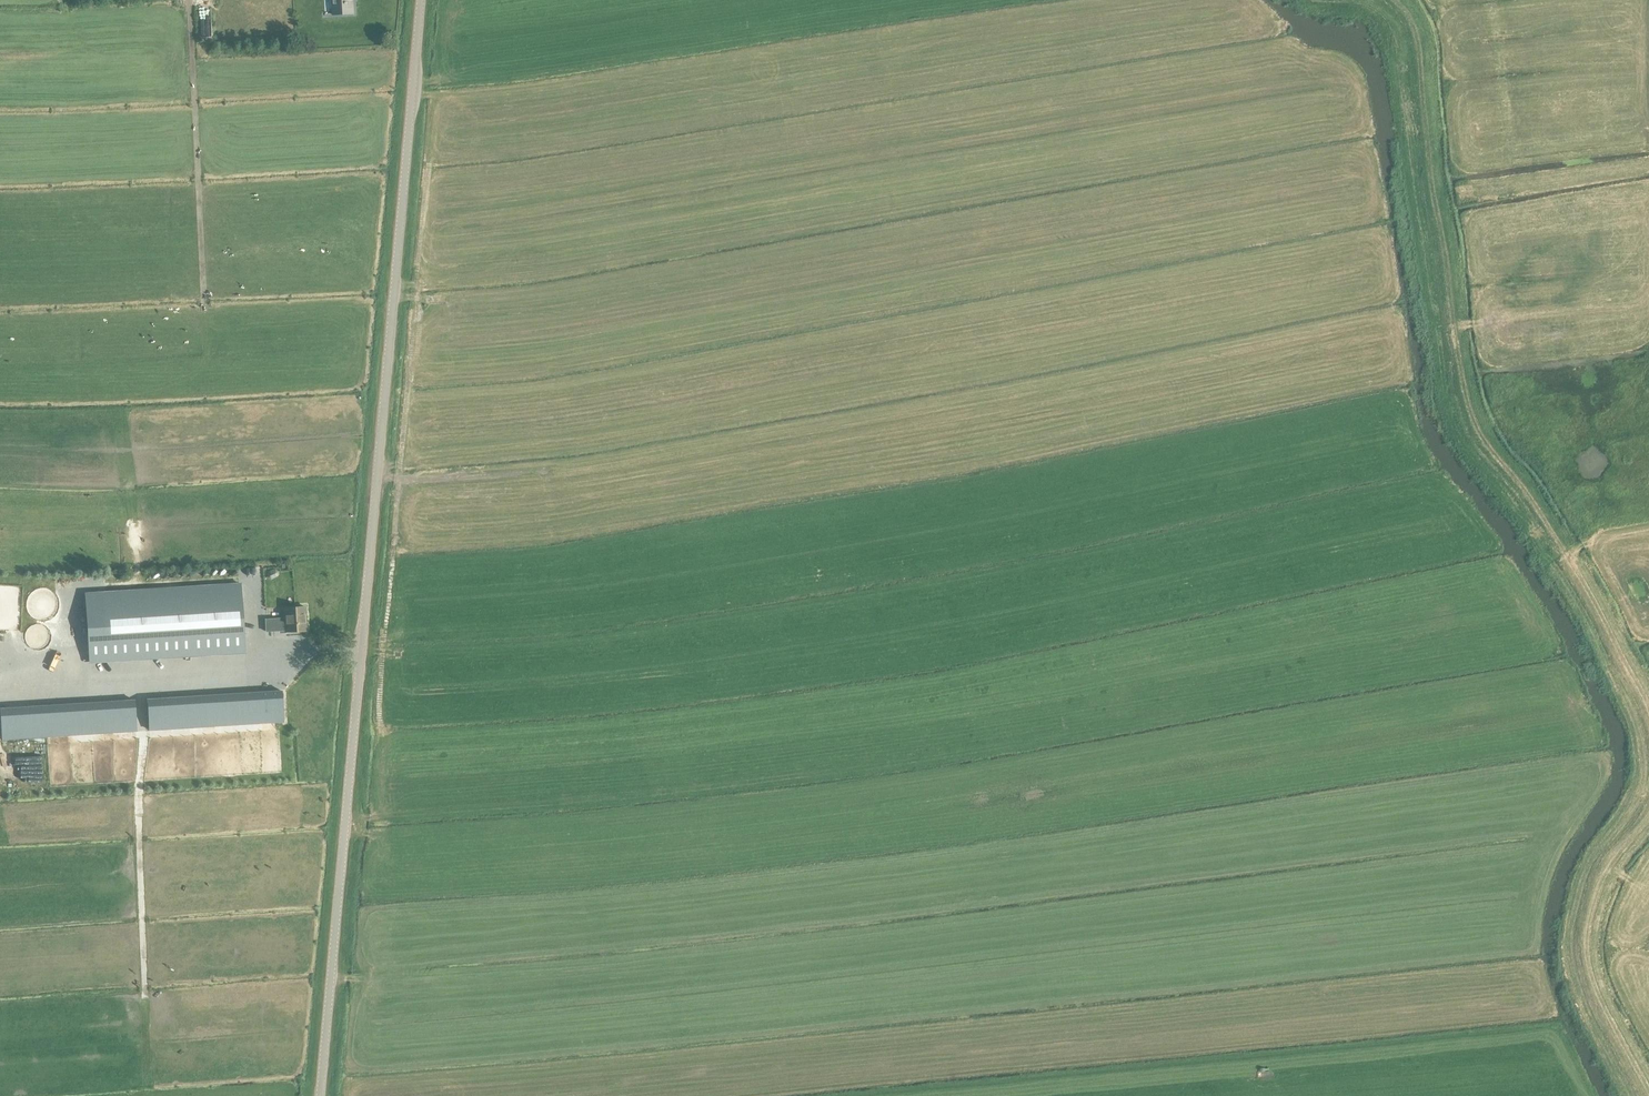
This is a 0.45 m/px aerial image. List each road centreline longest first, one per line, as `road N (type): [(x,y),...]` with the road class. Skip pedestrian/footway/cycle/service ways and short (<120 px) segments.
road 1 (unclassified): [(323,1095),(421,0)]

